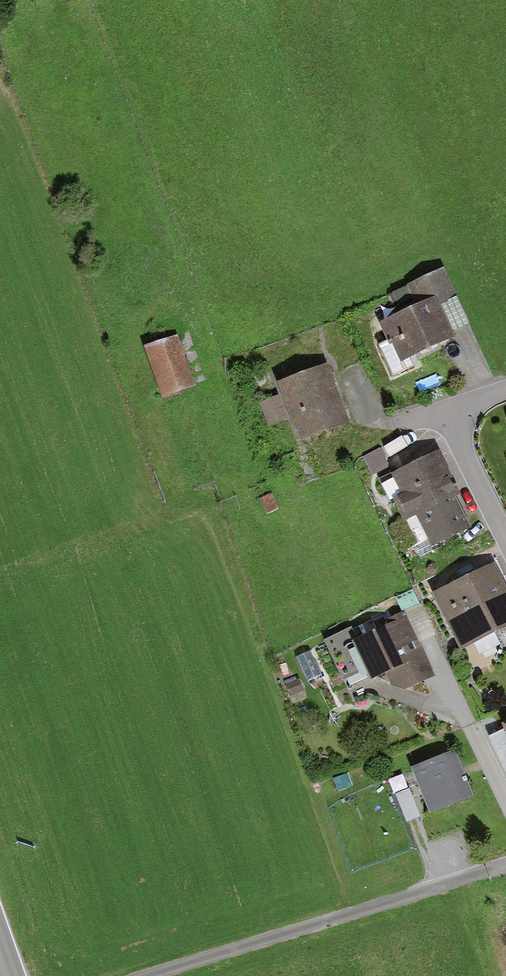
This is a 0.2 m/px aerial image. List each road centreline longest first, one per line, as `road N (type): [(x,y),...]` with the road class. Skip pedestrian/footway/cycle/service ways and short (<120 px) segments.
road 1 (residential): [(505,567),(443,428),(448,406),(505,386)]
road 2 (track): [(157,975),(346,914)]
road 3 (residential): [(429,649),(505,804)]
road 4 (residential): [(346,914),(505,866)]

